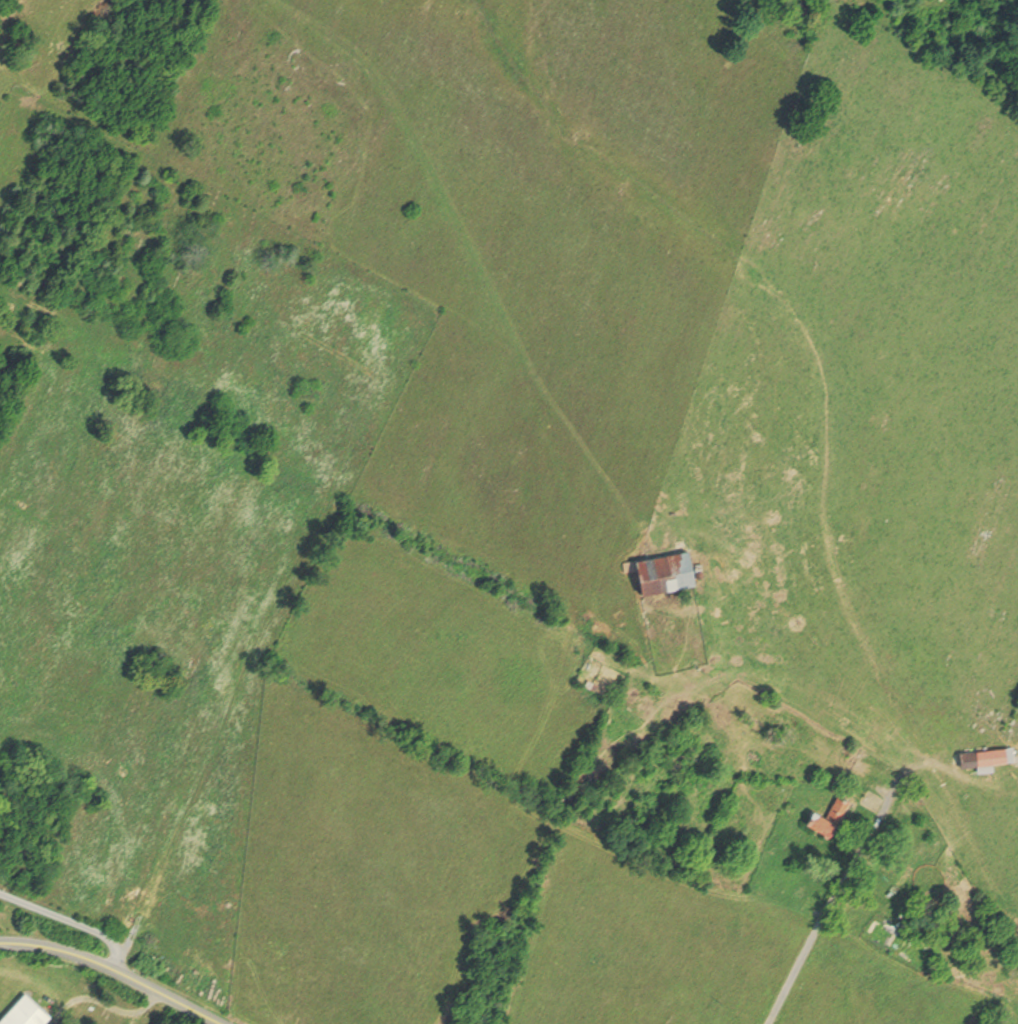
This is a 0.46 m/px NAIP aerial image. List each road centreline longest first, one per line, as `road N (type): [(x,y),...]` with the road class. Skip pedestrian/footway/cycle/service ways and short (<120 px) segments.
road 1 (tertiary): [(0,941),(56,946),(102,962),(225,1023)]

